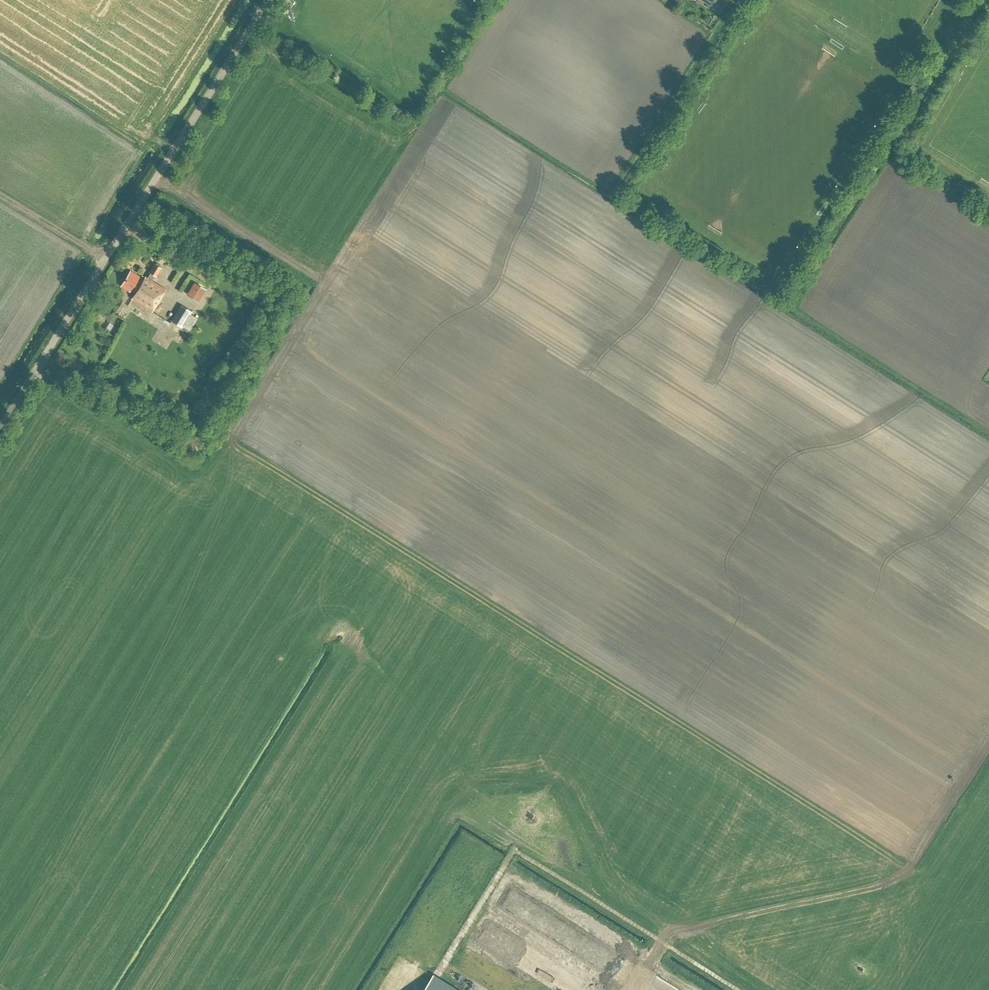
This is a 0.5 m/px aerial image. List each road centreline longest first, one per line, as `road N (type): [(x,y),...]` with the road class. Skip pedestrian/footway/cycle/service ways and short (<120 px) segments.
road 1 (unclassified): [(42,363),(267,0)]
road 2 (track): [(0,194),(106,256)]

